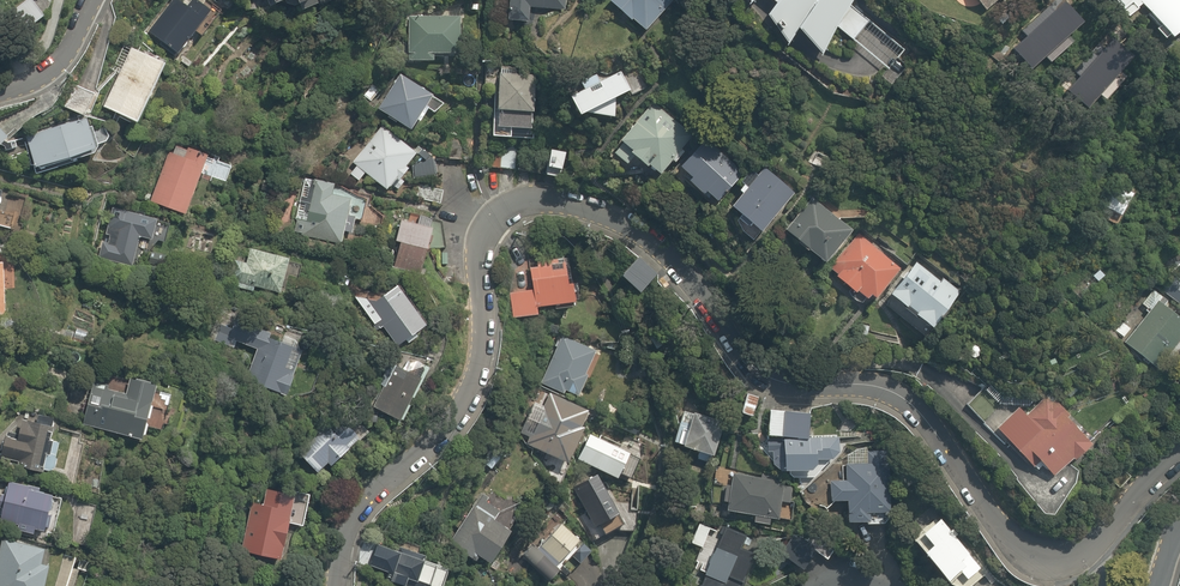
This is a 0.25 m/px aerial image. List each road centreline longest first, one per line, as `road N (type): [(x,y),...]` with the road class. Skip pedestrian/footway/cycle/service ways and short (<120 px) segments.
road 1 (residential): [(1179,459),(1088,546),(1042,567),(1011,548),(908,401),(785,376),(766,365),(692,274),(629,221),(563,201),(522,201),(495,223),(482,267),(485,355),(470,406),(355,523),(335,585)]
road 2 (residential): [(94,0),(56,67),(0,93)]

